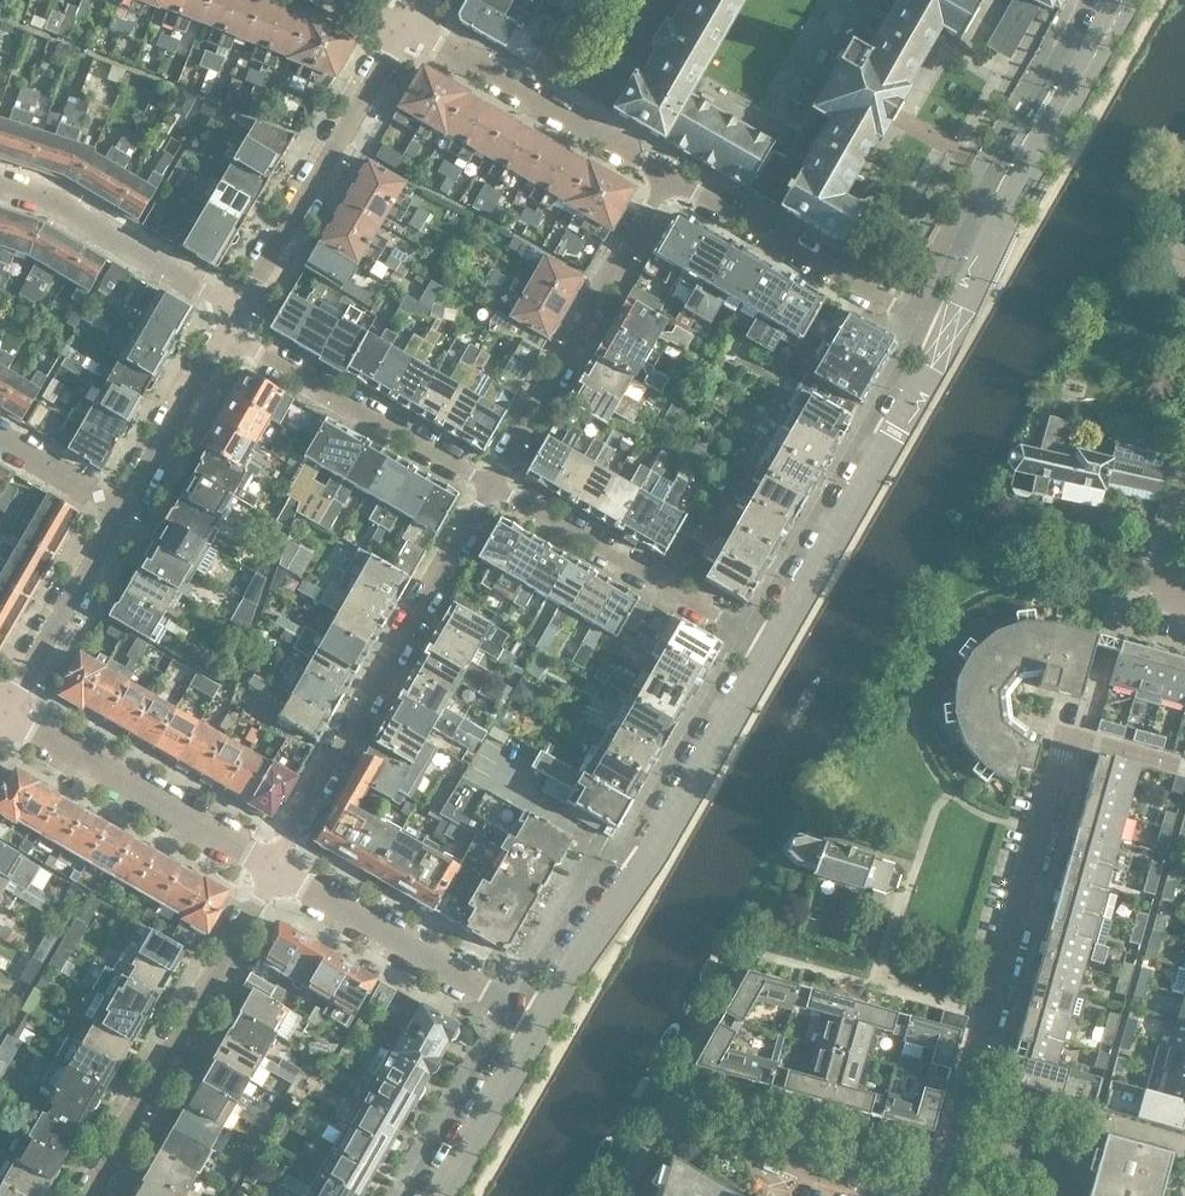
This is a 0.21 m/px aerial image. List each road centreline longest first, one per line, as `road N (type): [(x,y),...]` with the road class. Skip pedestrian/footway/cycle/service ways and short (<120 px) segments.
road 1 (residential): [(954,1195),(1080,738)]
road 2 (secondary): [(540,1013),(769,643)]
road 3 (residential): [(490,487),(281,868)]
road 4 (residential): [(92,1195),(281,868)]
road 5 (secondary): [(942,328),(1117,0)]
road 6 (residential): [(672,173),(490,487)]
road 7 (secondary): [(769,643),(942,328)]
road 8 (residential): [(238,309),(410,26)]
road 9 (residential): [(769,643),(490,487)]
road 10 (residential): [(9,712),(281,868)]
road 11 (residential): [(672,173),(942,328)]
road 12 (residential): [(490,487),(223,337)]
road 13 (residential): [(410,26),(672,173)]
road 14 (residential): [(281,868),(540,1013)]
road 15 (residential): [(238,309),(51,200),(0,184)]
road 16 (residential): [(9,712),(128,508)]
road 17 (residential): [(954,1195),(744,1130)]
road 18 (secondary): [(437,1195),(540,1013)]
road 19 (residential): [(128,508),(223,337)]
road 20 (residential): [(128,508),(0,435)]
road 21 (residential): [(1184,602),(1156,594),(1184,481)]

